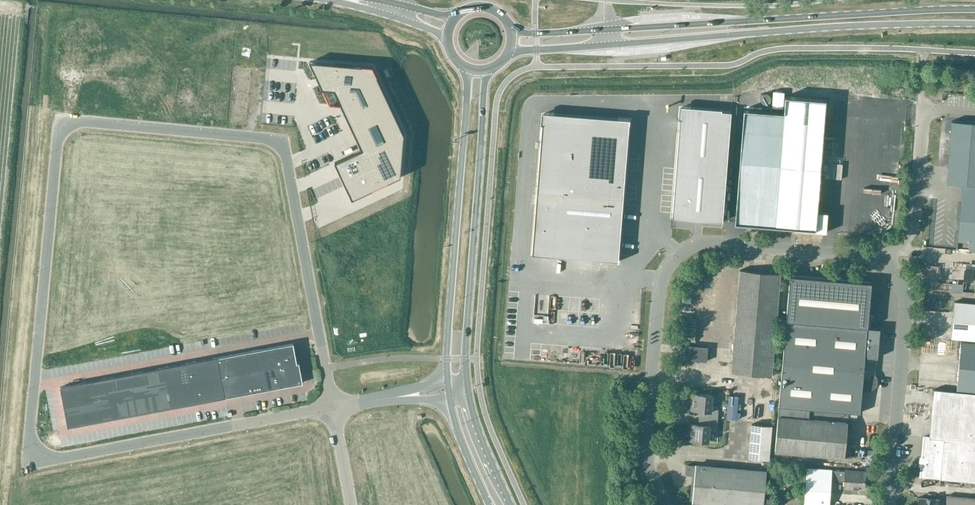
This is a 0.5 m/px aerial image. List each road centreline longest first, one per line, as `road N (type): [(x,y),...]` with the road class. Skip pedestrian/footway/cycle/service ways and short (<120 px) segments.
road 1 (unclassified): [(333,406),(282,147),(268,138),(86,121),(67,126),(58,138),(33,445),(59,458),(240,424)]
road 2 (unclassified): [(661,504),(644,458),(656,308),(675,258),(708,243),(869,256),(885,264)]
road 3 (primary): [(508,54),(974,24)]
road 4 (primary): [(974,9),(512,32)]
road 5 (primary): [(469,70),(448,390)]
road 6 (primary): [(465,388),(486,71)]
road 7 (unclassified): [(885,264),(900,282),(906,313),(889,504)]
road 8 (unclassified): [(885,264),(915,216),(921,103)]
road 9 (primary): [(510,504),(475,431),(465,388)]
road 10 (secondary): [(329,0),(447,41)]
road 11 (primary): [(448,390),(489,504)]

